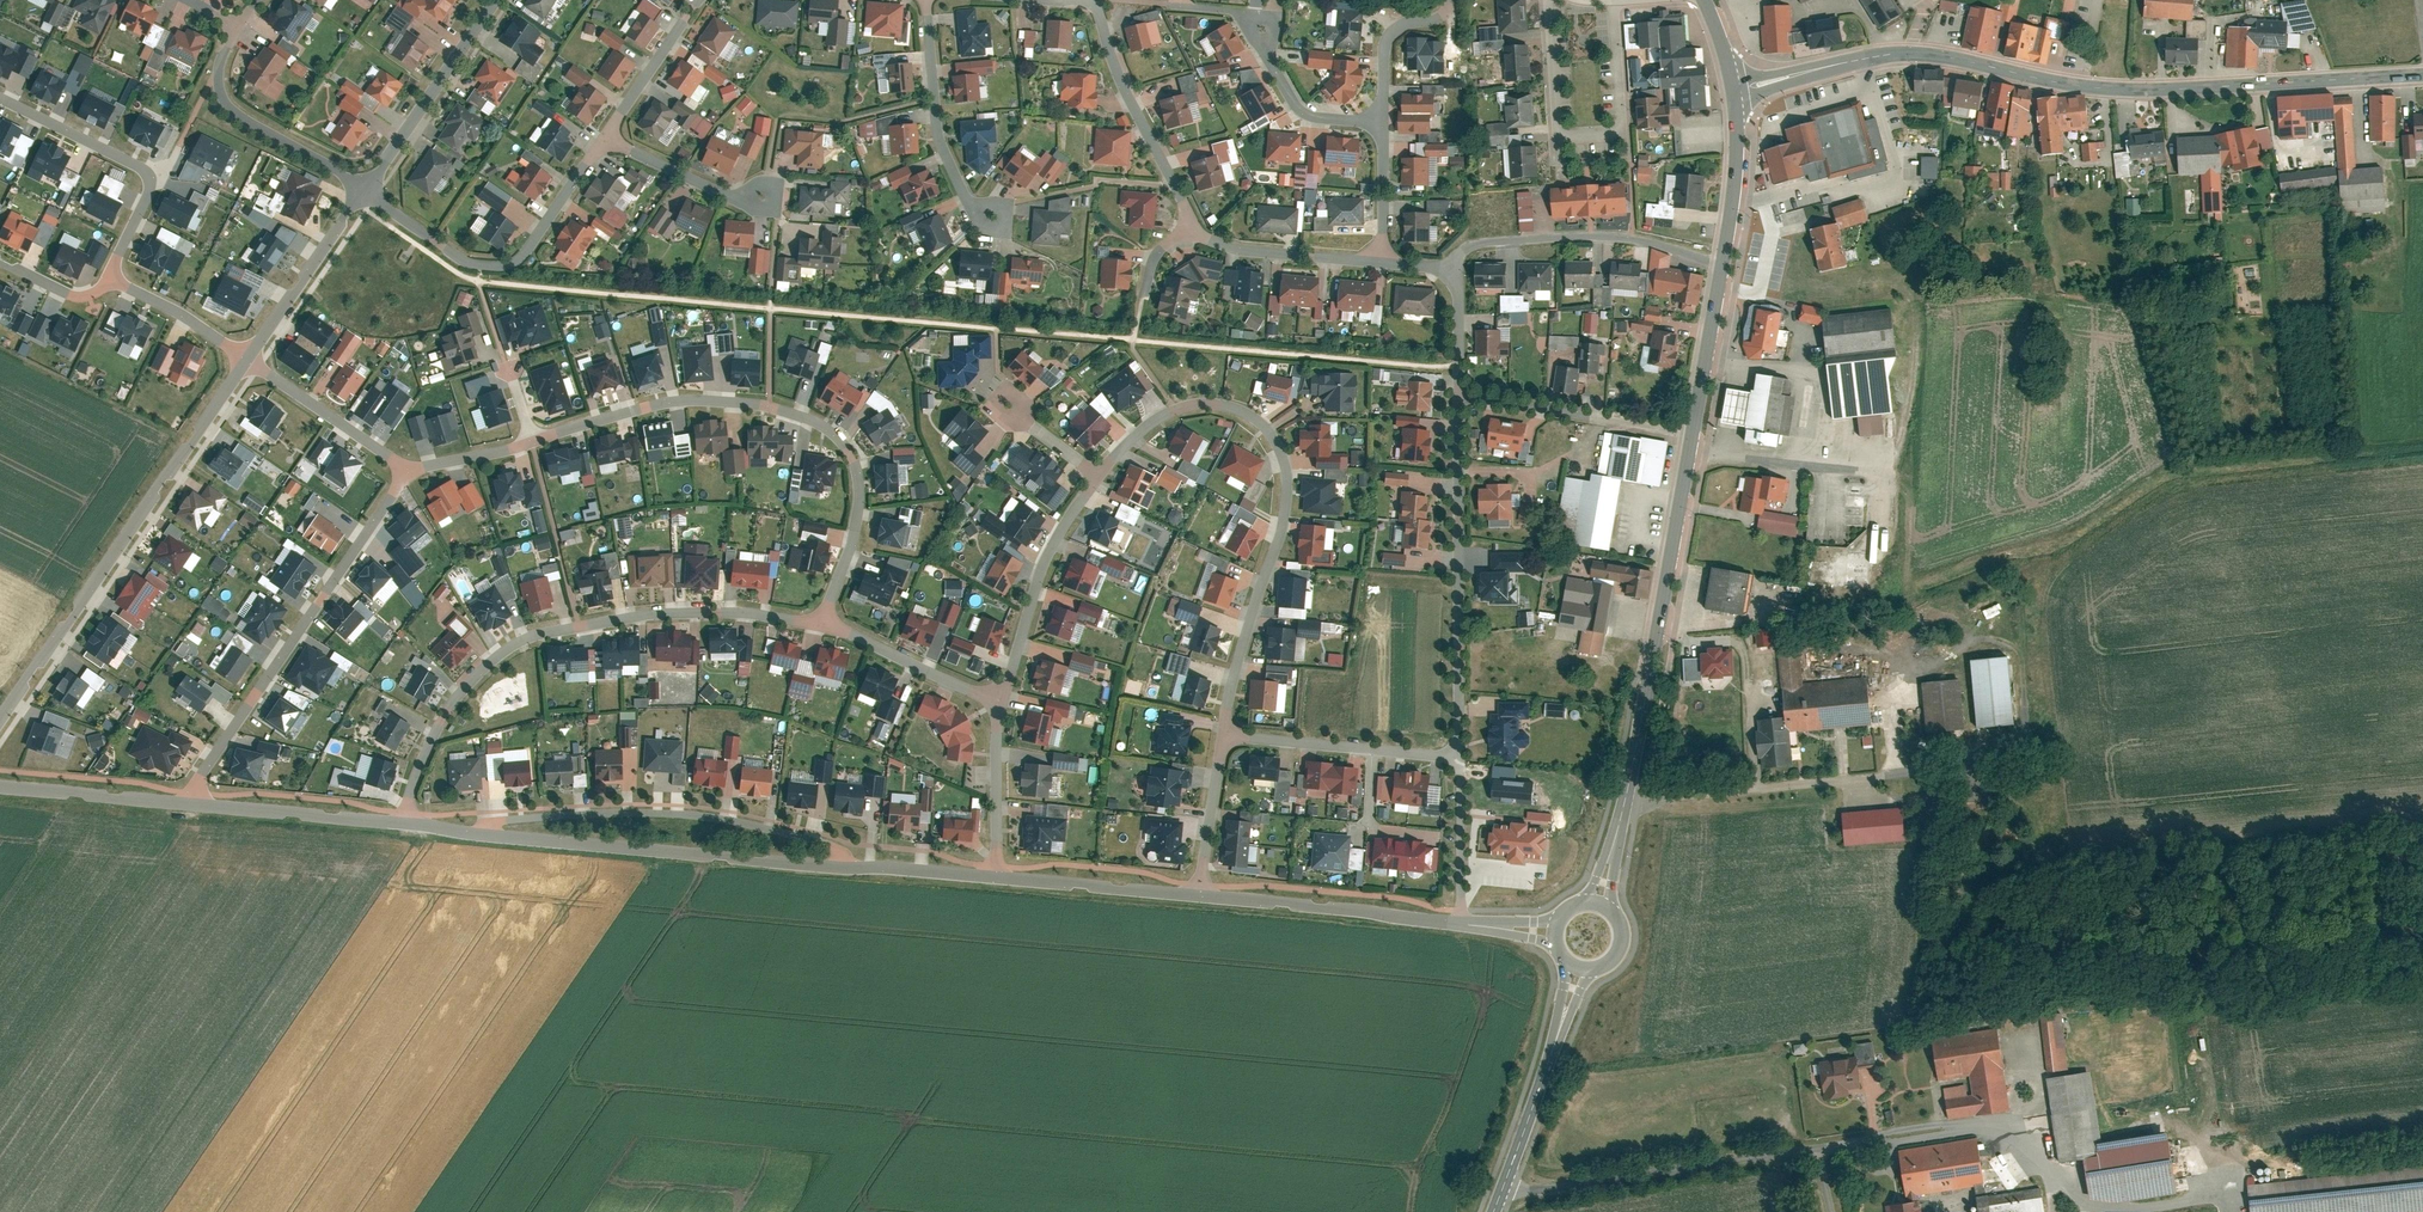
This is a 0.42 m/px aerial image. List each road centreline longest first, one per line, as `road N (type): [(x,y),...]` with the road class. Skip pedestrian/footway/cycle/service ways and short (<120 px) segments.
road 1 (tertiary): [(1734,91),(1913,56),(2117,91),(2422,74)]
road 2 (residential): [(824,619),(859,512),(856,461),(820,424),(771,406),(659,404),(406,471)]
road 3 (residential): [(824,619),(677,613),(531,634),(504,649),(443,712),(405,826)]
road 4 (residential): [(1225,733),(1281,524),(1285,471),(1276,444),(1235,410),(1200,405),(1141,430),(1098,476)]
road 5 (secondary): [(1596,907),(1638,743),(1695,431)]
road 6 (residential): [(1382,262),(1240,249),(1190,225),(1178,187),(1083,0)]
road 7 (residential): [(0,721),(249,360)]
road 8 (residential): [(455,832),(539,817),(679,813),(780,831),(875,870)]
road 9 (residential): [(455,832),(875,870)]
road 10 (residential): [(184,804),(406,471)]
road 11 (unclassified): [(1500,1195),(1818,1149),(1832,1211)]
road 12 (residential): [(1457,393),(1452,754)]
road 13 (residential): [(603,138),(512,263),(488,267),(461,259),(366,190)]
road 14 (residential): [(1722,266),(1608,236),(1477,242),(1452,266)]
road 15 (residential): [(109,275),(142,200),(144,175),(0,100)]
road 16 (residential): [(1199,896),(1459,921)]
road 17 (residential): [(1098,476),(1049,556),(1000,706)]
road 18 (residential): [(239,24),(218,74),(226,104),(366,190)]
road 19 (secondary): [(1500,1195),(1580,965)]
road 20 (residential): [(1457,393),(1695,431)]
road 21 (residential): [(366,190),(495,0)]
road 22 (residential): [(1452,754),(1225,733)]
road 23 (residential): [(184,804),(405,826)]
road 24 (residential): [(927,0),(939,133),(979,209)]
road 25 (residential): [(249,360),(366,190)]
road 26 (residential): [(997,879),(1199,896)]
road 27 (residential): [(1000,706),(824,619)]
road 28 (residential): [(406,471),(249,360)]
road 29 (residential): [(0,788),(184,804)]
road 30 (secondary): [(1722,266),(1736,163),(1734,91)]
road 31 (residential): [(1000,706),(997,879)]
road 32 (unclassified): [(1459,921),(1459,765),(1452,754)]
road 33 (residential): [(698,0),(603,138)]
road 34 (secondary): [(1695,431),(1722,266)]
road 35 (residential): [(1382,122),(1390,37),(1405,23),(1447,18),(1452,0)]
road 36 (residential): [(1199,896),(1225,733)]
road 37 (residential): [(109,275),(249,360)]
road 38 (residential): [(1264,42),(1302,115),(1382,122)]
road 39 (residential): [(603,138),(728,195),(749,196)]
road 40 (residential): [(1382,262),(1382,122)]
road 41 (residential): [(1452,266),(1457,393)]
road 42 (residential): [(875,870),(997,879)]

